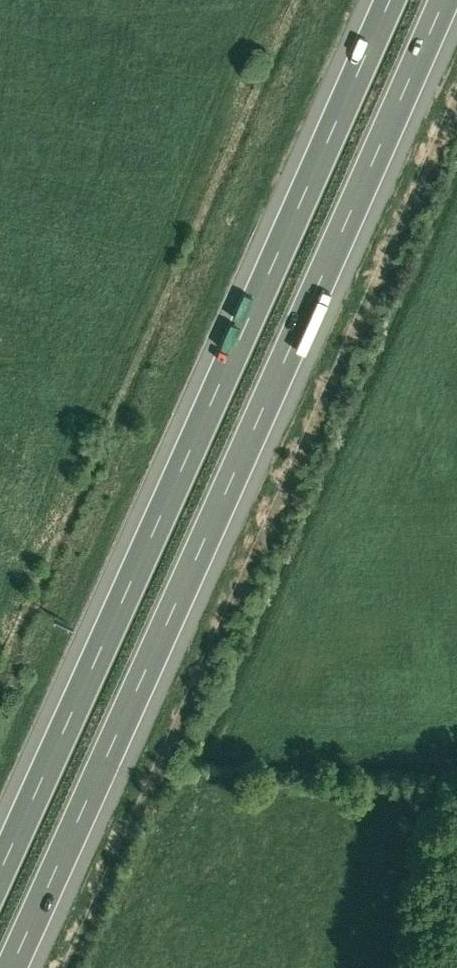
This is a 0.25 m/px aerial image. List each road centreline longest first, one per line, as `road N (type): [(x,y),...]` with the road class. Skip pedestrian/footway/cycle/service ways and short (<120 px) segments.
road 1 (motorway): [(9,967),(442,0)]
road 2 (motorway): [(387,0),(0,867)]

